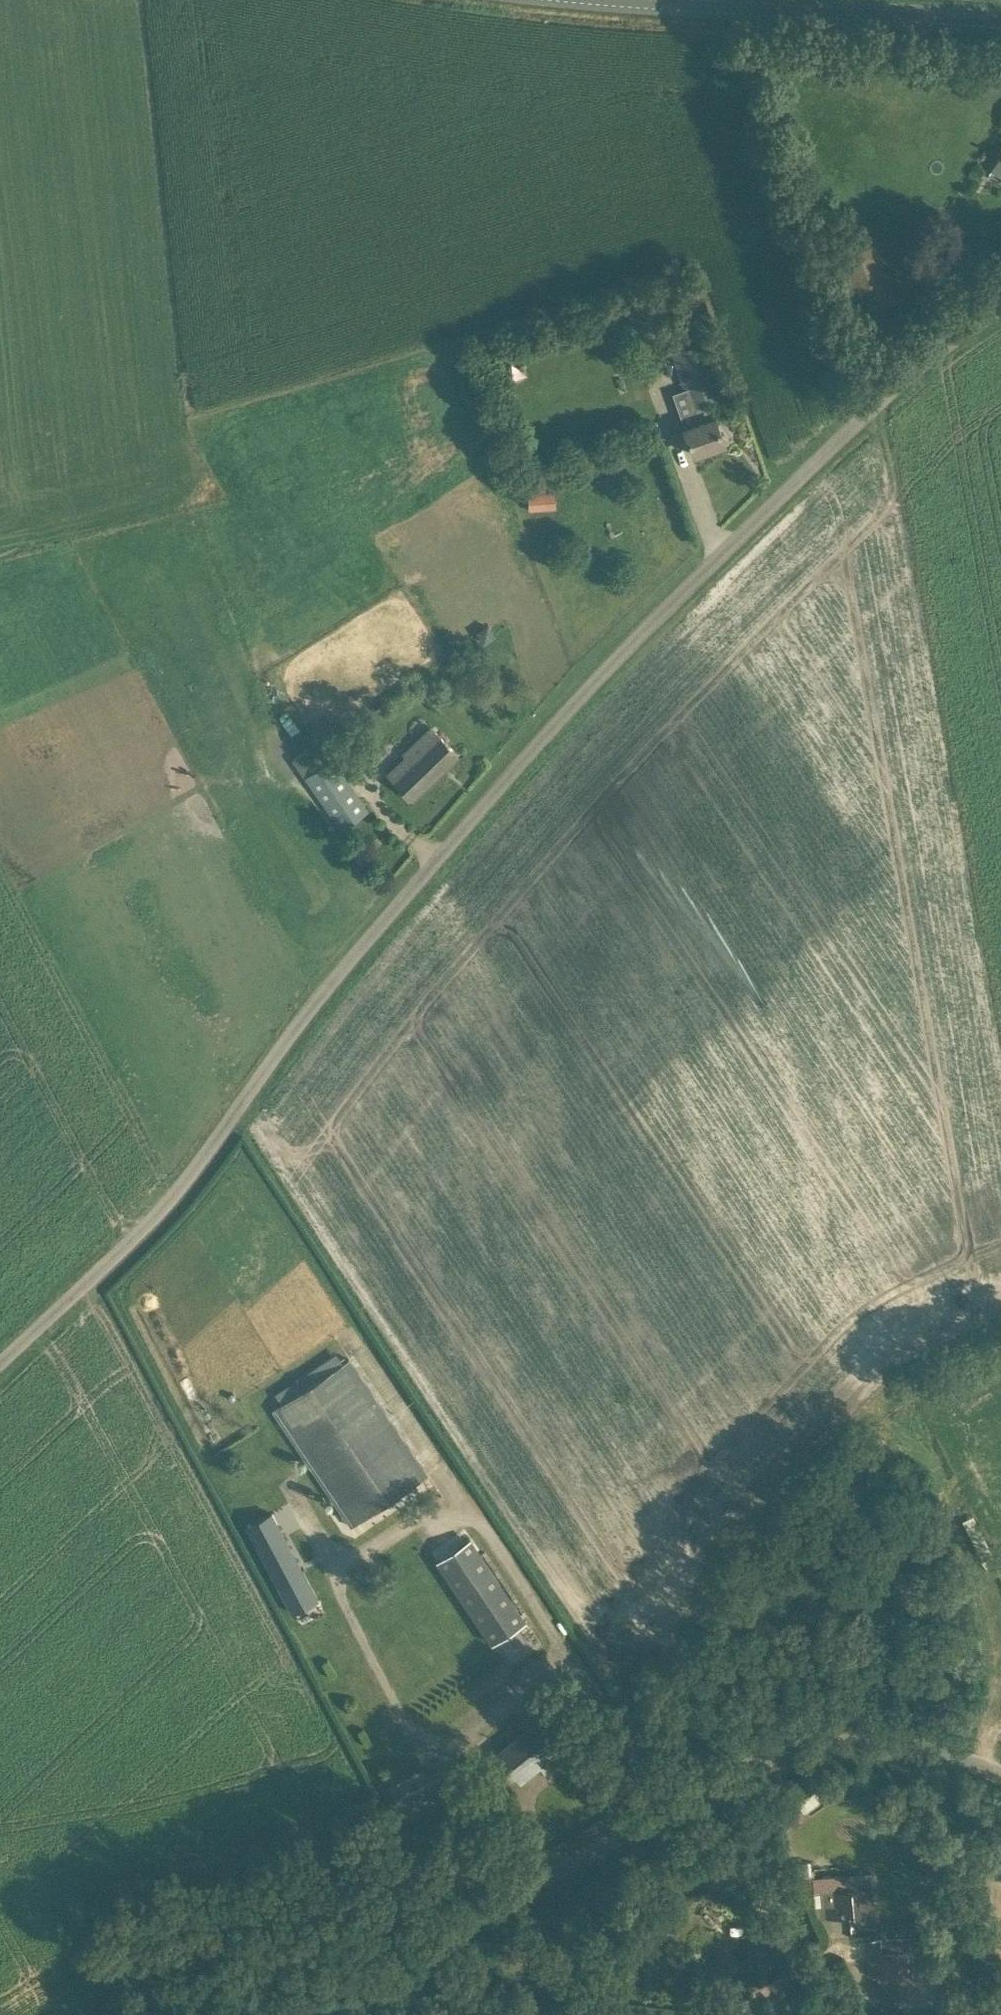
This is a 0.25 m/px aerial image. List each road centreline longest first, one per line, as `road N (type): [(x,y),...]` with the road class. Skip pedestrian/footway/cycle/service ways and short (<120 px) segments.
road 1 (unclassified): [(0,1362),(199,1163),(320,996),(551,728),(819,457),(909,374),(1000,307)]
road 2 (unclassified): [(298,2014),(753,1763),(804,1747),(890,1742),(1000,1771)]
road 3 (tertiary): [(1000,24),(589,0)]

